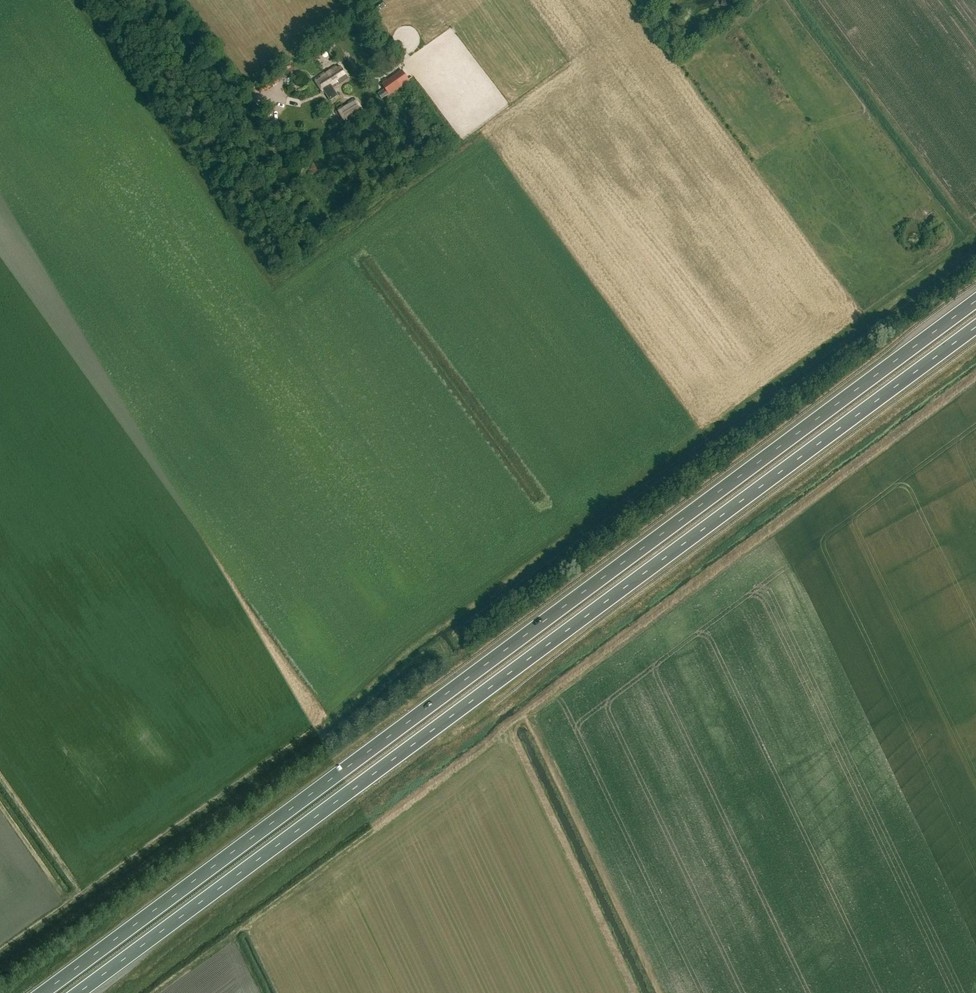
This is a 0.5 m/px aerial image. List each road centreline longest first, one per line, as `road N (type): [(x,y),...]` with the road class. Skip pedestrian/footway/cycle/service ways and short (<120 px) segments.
road 1 (trunk): [(975,301),(43,992)]
road 2 (trunk): [(78,992),(975,328)]
road 3 (track): [(181,0),(253,100),(270,107)]

